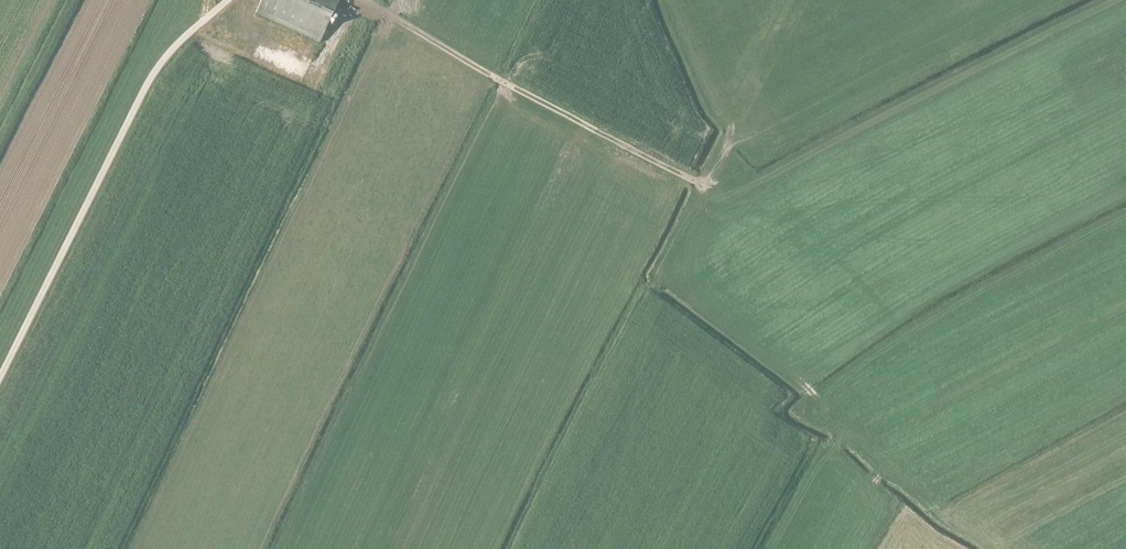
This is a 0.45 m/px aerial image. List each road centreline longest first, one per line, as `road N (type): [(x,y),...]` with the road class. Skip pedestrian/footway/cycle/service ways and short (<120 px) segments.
road 1 (track): [(361,0),(704,186)]

